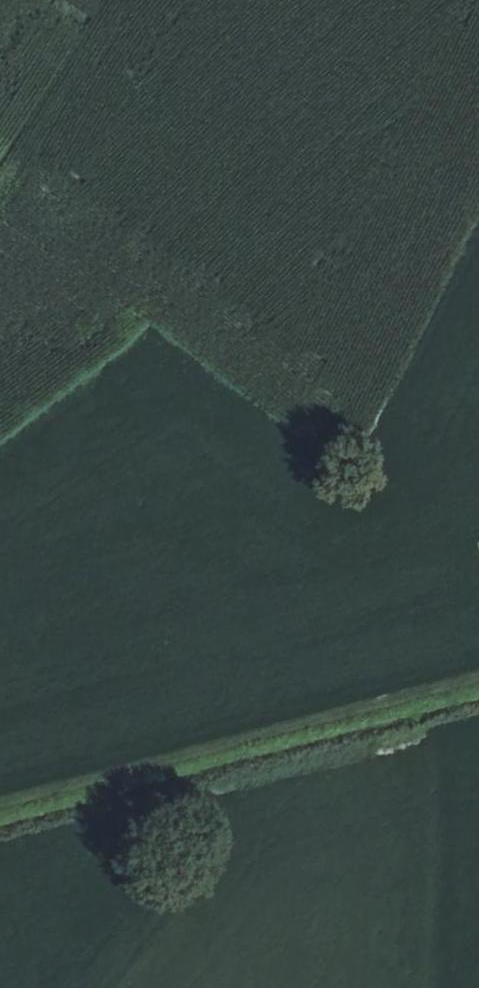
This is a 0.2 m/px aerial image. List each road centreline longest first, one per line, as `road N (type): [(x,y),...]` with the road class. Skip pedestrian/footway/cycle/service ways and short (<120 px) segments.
road 1 (track): [(0,800),(478,674)]

